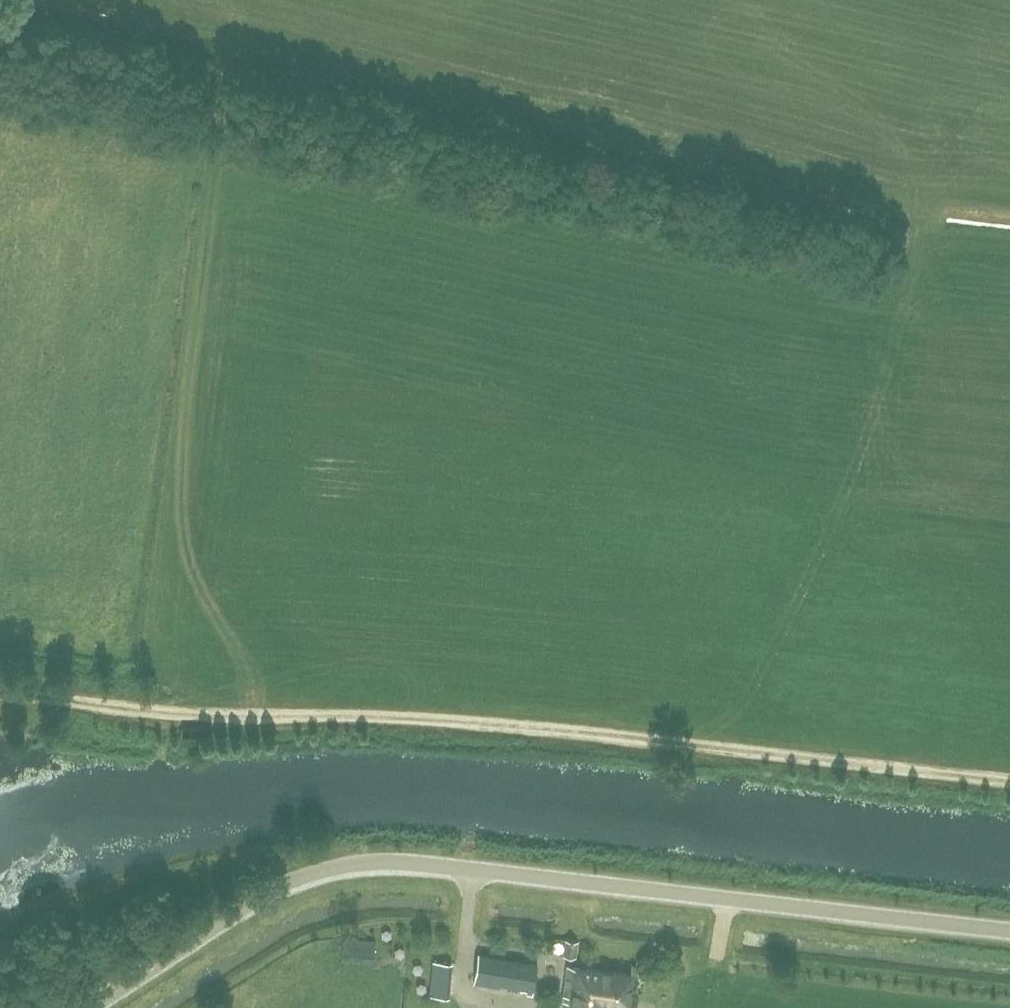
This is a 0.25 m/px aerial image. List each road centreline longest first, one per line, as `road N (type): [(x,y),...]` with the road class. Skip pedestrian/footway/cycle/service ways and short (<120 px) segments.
road 1 (unclassified): [(1009,933),(366,864),(280,889),(93,1007)]
road 2 (track): [(166,713),(449,722),(1009,783)]
road 3 (track): [(0,937),(191,874),(247,864),(337,870)]
road 4 (track): [(0,693),(166,713)]

